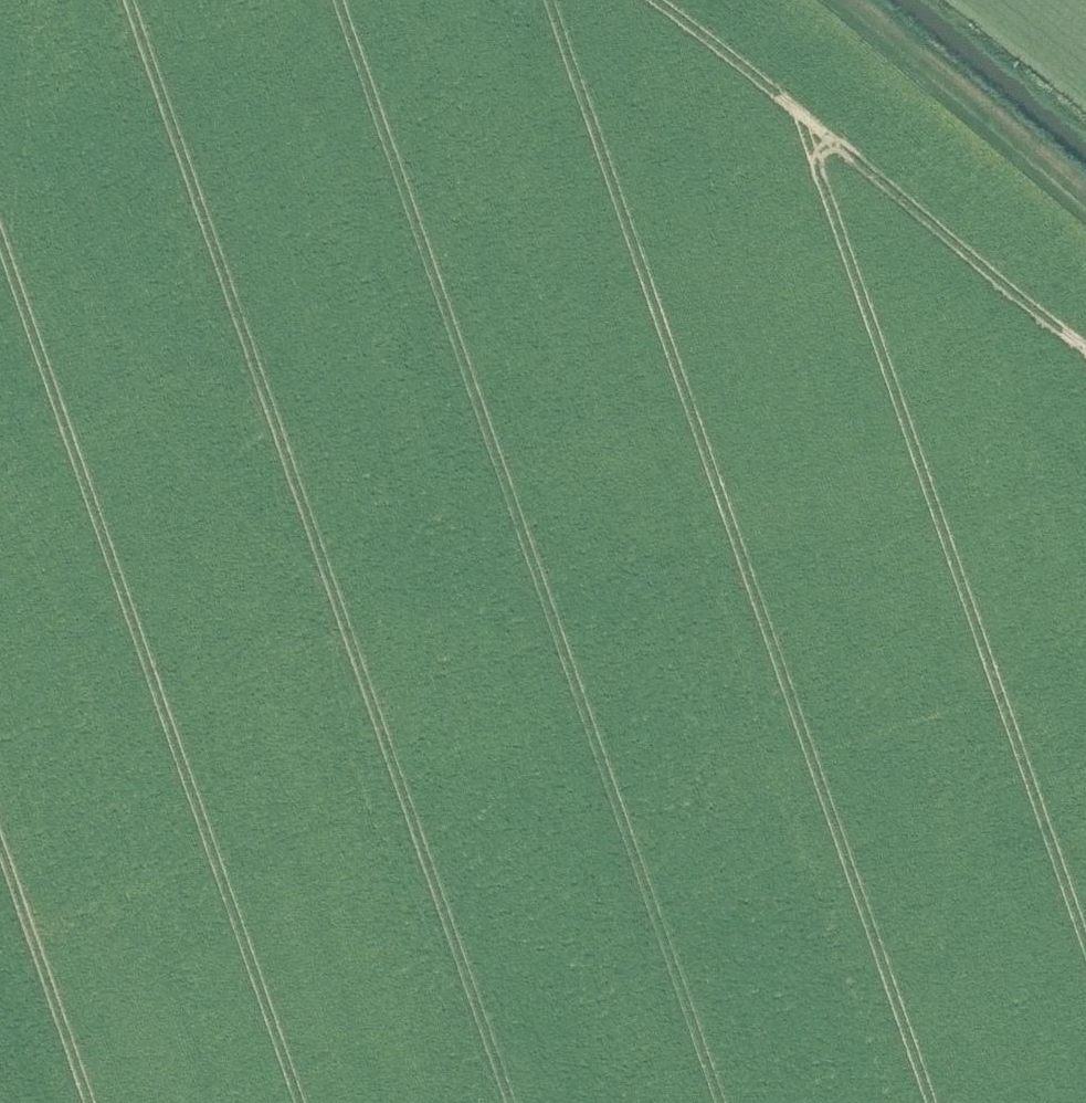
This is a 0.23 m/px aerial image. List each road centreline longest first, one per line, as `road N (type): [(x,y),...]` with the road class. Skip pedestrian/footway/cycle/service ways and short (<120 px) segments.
road 1 (track): [(838,0),(1085,209)]

